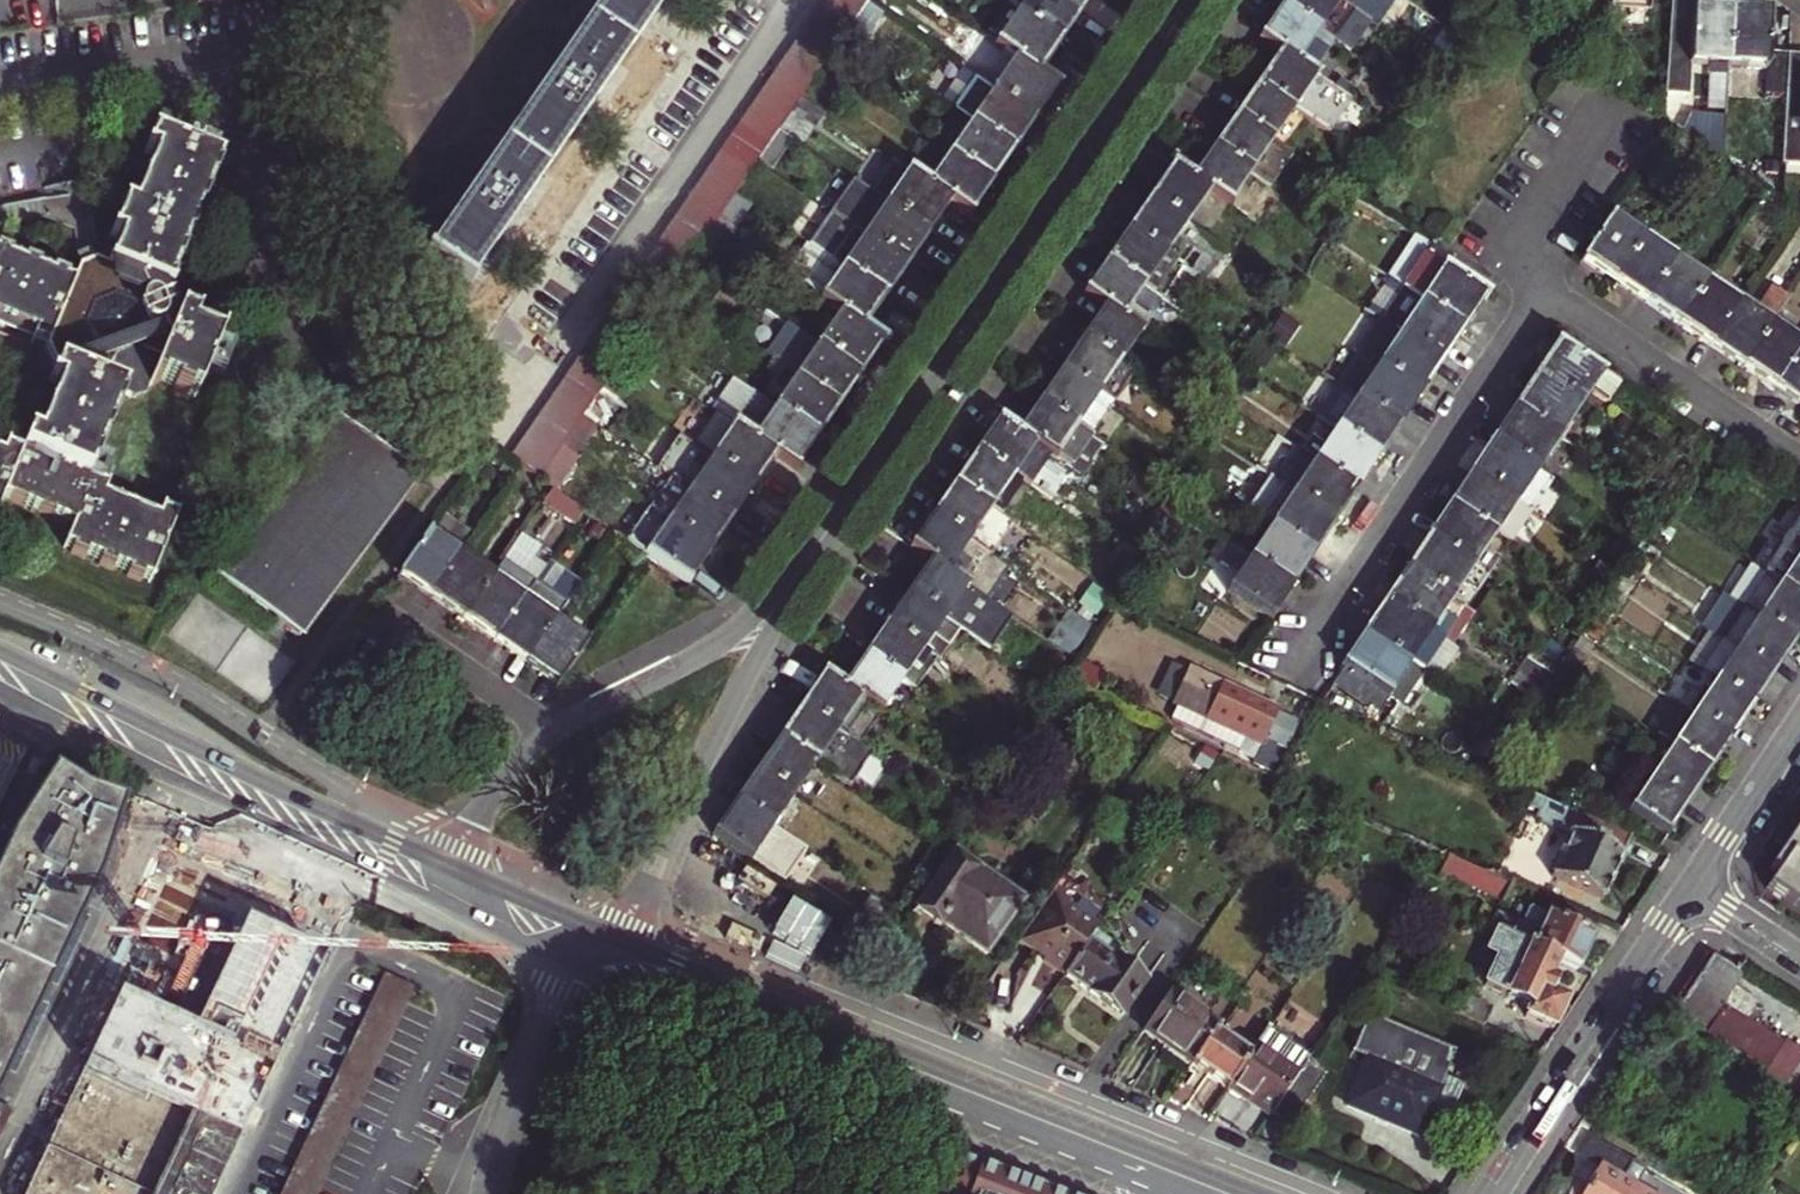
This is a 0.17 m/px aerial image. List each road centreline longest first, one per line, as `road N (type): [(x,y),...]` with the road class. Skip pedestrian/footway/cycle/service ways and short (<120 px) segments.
road 1 (residential): [(1799,459),(1543,291),(1303,645)]
road 2 (residential): [(1191,0),(794,595)]
road 3 (secondary): [(1260,1193),(610,935)]
road 4 (secondary): [(581,971),(1138,1193)]
road 5 (secondary): [(0,694),(460,914)]
road 6 (secondary): [(455,868),(192,750),(0,650)]
road 7 (residential): [(795,0),(516,412)]
road 8 (residential): [(794,595),(739,634),(538,742),(499,783),(455,868)]
road 9 (residential): [(610,935),(632,907),(794,595)]
road 10 (tertiary): [(1491,1193),(1691,892)]
road 11 (residential): [(490,1193),(520,1099),(581,971)]
road 12 (tertiary): [(1691,892),(1799,727)]
road 13 (secondary): [(610,935),(455,868)]
road 14 (secondary): [(460,914),(581,971)]
road 15 (residential): [(1691,892),(1799,961)]

